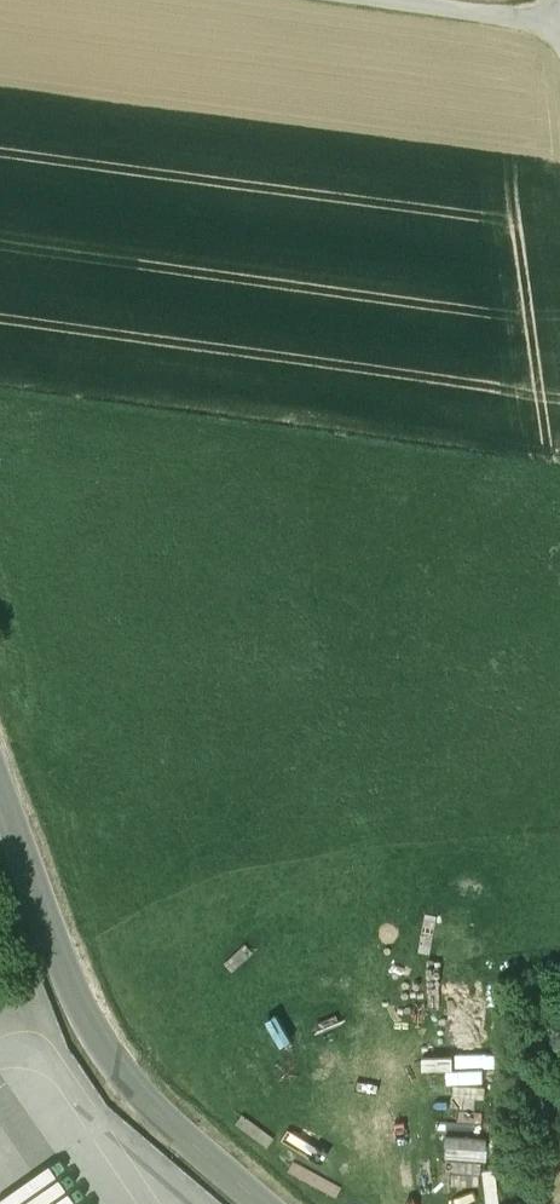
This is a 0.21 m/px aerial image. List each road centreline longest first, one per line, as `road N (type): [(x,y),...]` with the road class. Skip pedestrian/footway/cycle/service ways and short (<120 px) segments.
road 1 (tertiary): [(0,792),(106,1059),(148,1107),(265,1203)]
road 2 (track): [(358,0),(559,26)]

